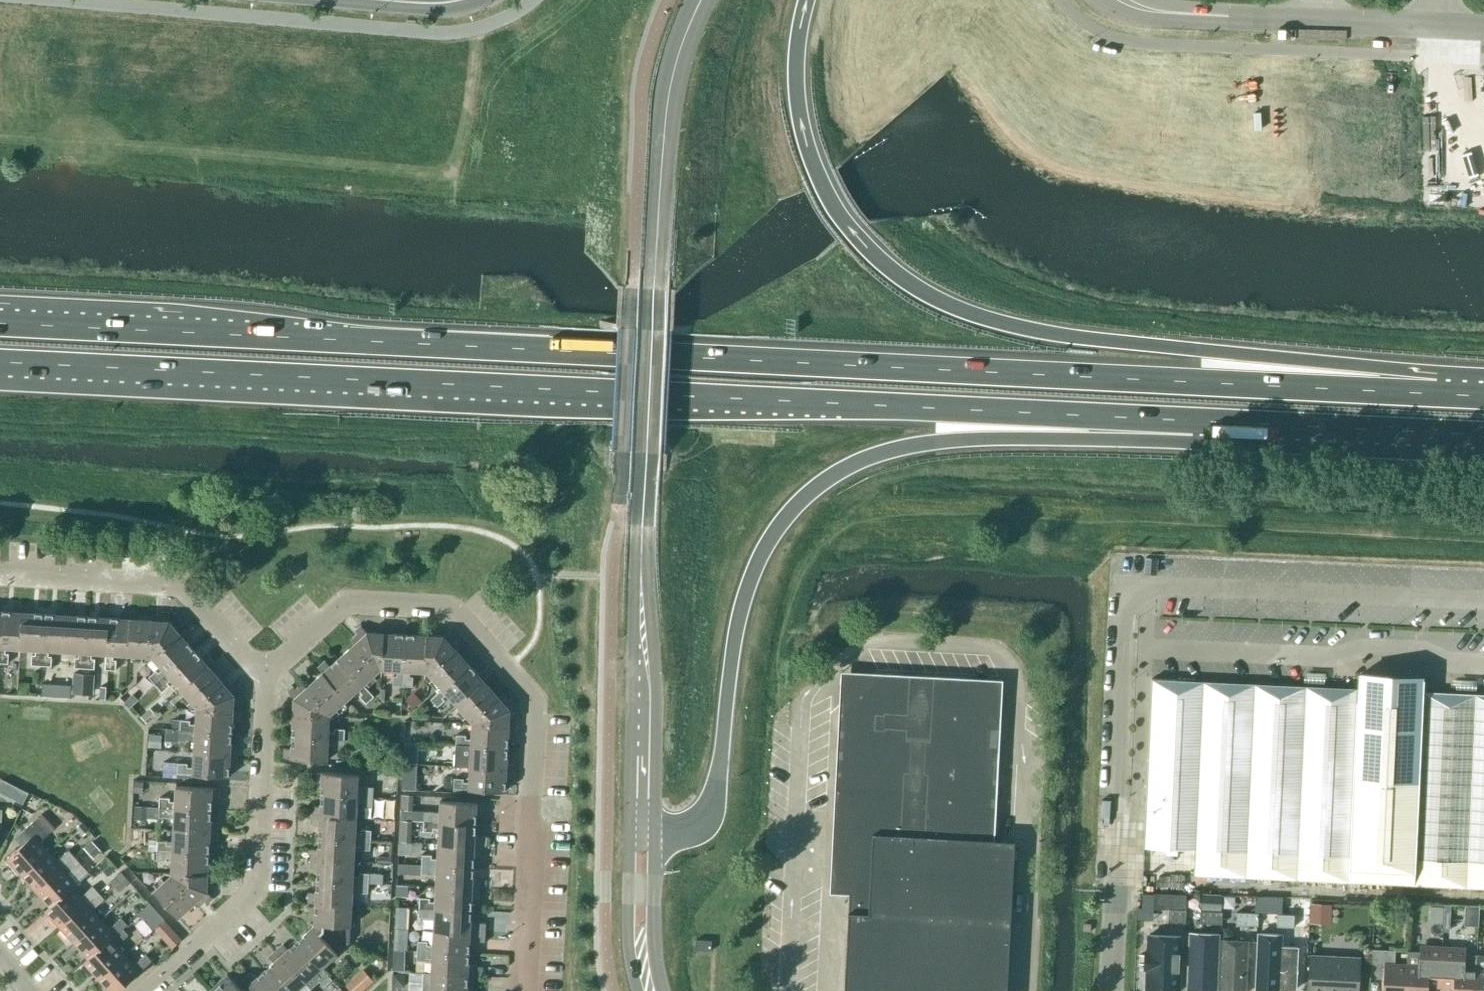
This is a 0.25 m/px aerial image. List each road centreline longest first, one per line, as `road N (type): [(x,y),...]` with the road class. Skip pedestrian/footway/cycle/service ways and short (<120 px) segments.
road 1 (trunk): [(1442,394),(0,325)]
road 2 (trunk): [(0,362),(1197,420)]
road 3 (trunk): [(1442,394),(1338,362),(1011,328),(899,278),(857,239),(814,169),(797,66),(806,0)]
road 4 (trunk): [(655,829),(680,828),(707,814),(736,630),(754,571),(784,520),(820,484),(902,448),(1197,420)]
road 5 (residential): [(268,673),(347,602),(452,609),(535,707),(530,990)]
road 6 (residential): [(149,990),(240,907),(255,880),(268,673)]
road 7 (residential): [(0,571),(175,582),(268,673)]
road 8 (tertiary): [(641,577),(654,285)]
road 9 (tertiary): [(700,0),(668,95),(654,285)]
road 10 (trunk): [(1197,420),(1483,435)]
road 11 (unclassified): [(1483,29),(1197,15)]
road 12 (tertiary): [(655,829),(657,693),(649,591),(641,577)]
road 13 (tertiary): [(641,577),(634,590),(630,829)]
road 14 (tertiary): [(630,829),(629,956),(638,990)]
road 15 (tertiary): [(662,990),(654,944),(655,829)]

